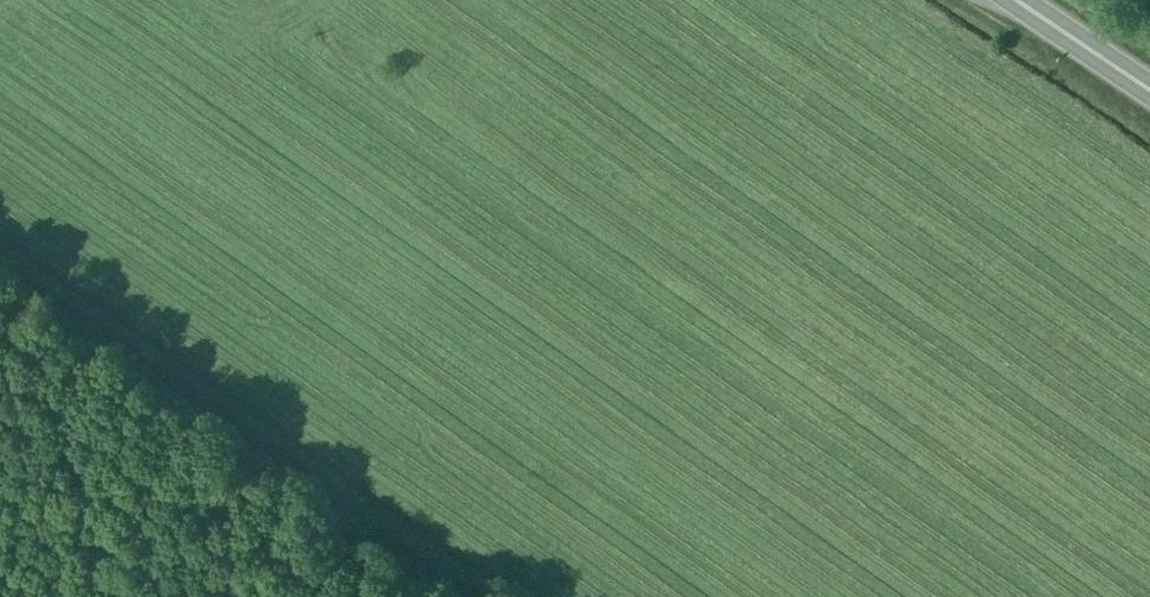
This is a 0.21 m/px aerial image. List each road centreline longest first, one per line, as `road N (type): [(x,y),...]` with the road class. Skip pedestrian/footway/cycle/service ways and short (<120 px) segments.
road 1 (track): [(471,596),(0,268)]
road 2 (trunk): [(1149,89),(1018,0)]

